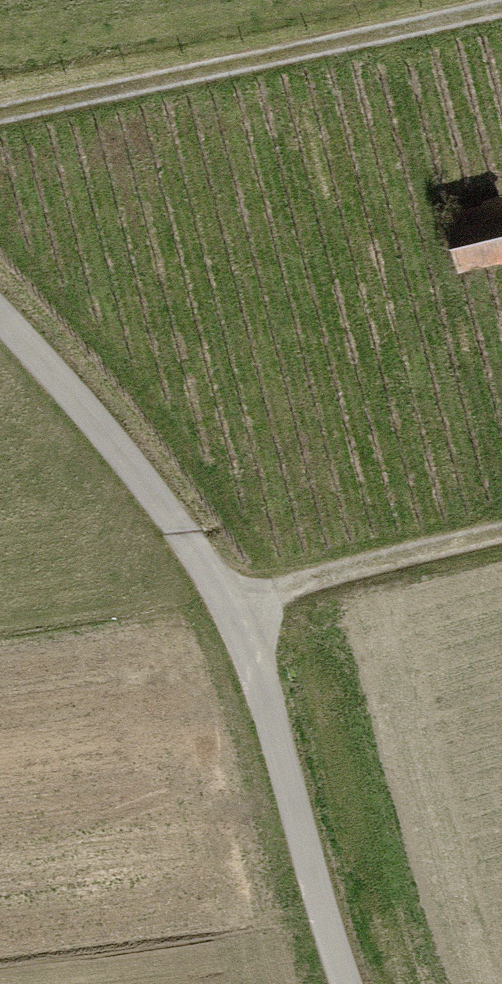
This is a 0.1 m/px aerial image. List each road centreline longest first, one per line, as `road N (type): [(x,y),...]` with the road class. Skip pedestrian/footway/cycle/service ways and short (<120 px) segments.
road 1 (residential): [(352,983),(240,606),(167,498),(0,310)]
road 2 (track): [(0,110),(495,0)]
road 3 (track): [(240,606),(334,569),(501,531)]

